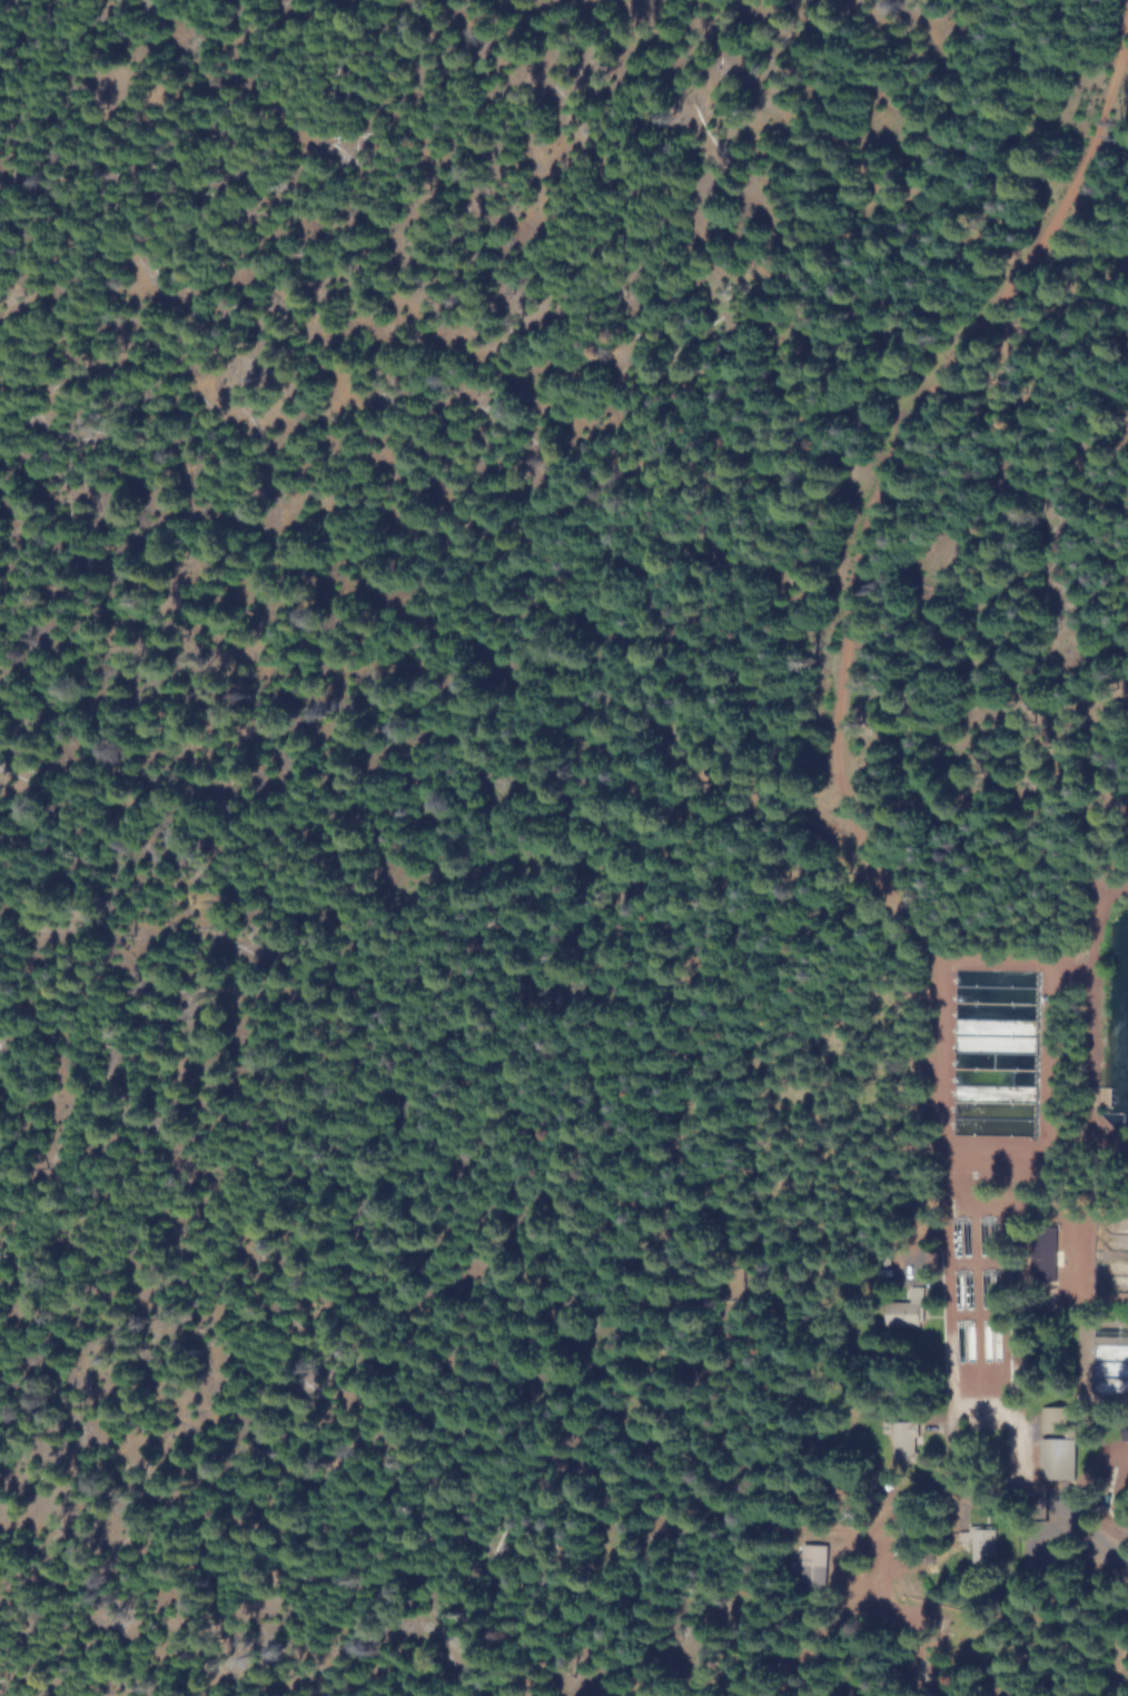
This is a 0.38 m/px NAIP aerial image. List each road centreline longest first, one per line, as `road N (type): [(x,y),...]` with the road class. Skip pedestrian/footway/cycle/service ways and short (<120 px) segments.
road 1 (track): [(843,829),(840,688),(853,578),(875,501),(911,431),(1045,253),(1100,150),(1127,40)]

